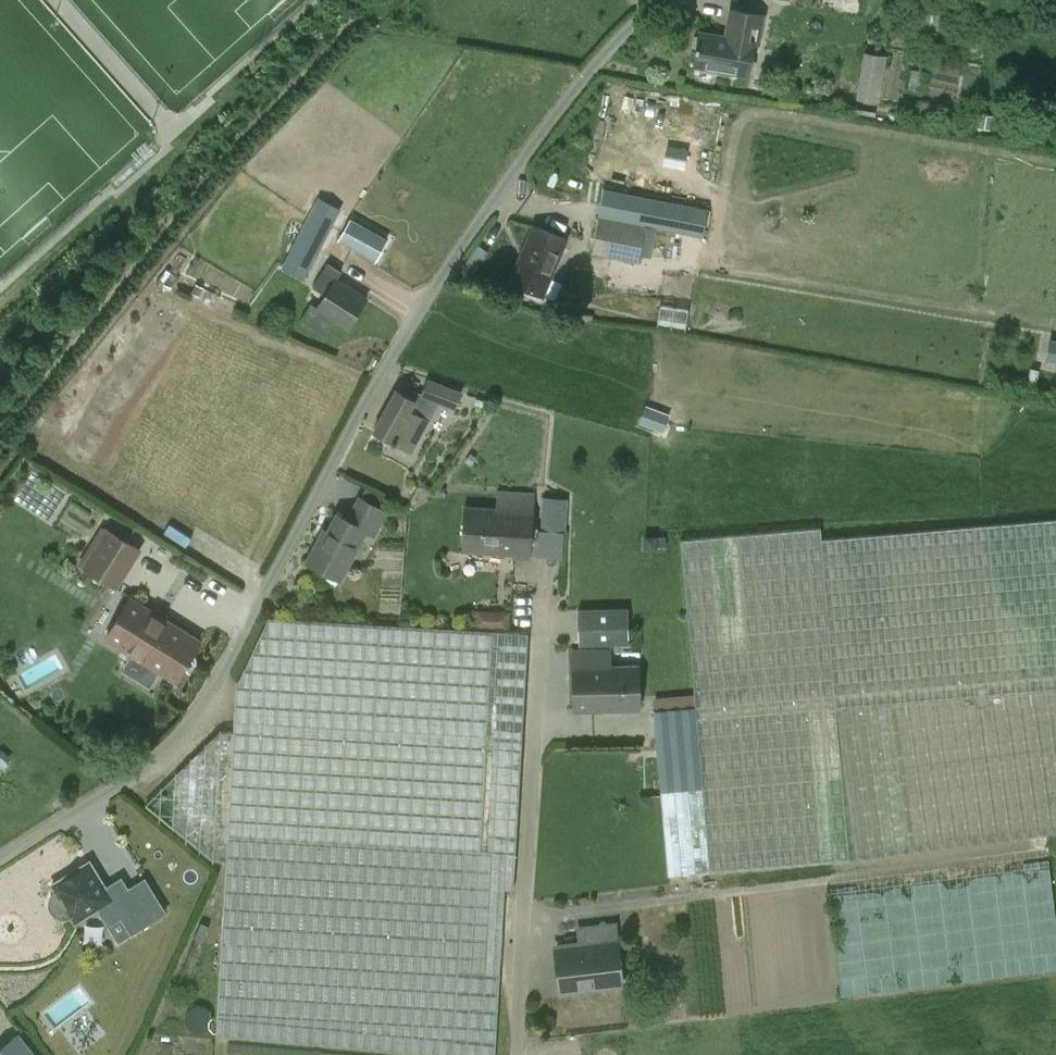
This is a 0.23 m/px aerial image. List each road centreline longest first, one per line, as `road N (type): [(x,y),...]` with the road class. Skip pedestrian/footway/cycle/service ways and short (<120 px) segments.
road 1 (unclassified): [(0,858),(111,789),(189,721),(376,383),(466,240),(572,94),(659,0)]
road 2 (unclassified): [(547,552),(522,1054)]

